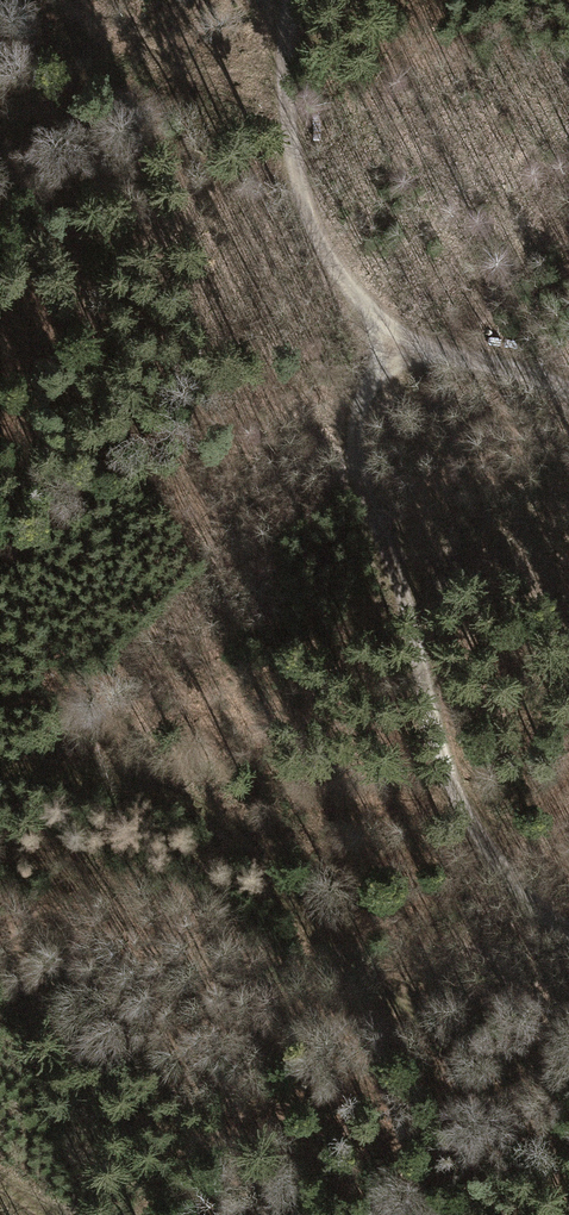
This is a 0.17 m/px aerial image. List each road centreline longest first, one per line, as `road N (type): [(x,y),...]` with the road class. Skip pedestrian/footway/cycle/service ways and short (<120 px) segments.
road 1 (track): [(568,1084),(422,1020),(374,985),(230,829),(179,799),(0,771)]
road 2 (track): [(568,932),(537,910),(497,863),(448,781),(403,604),(352,460),(354,424),(395,332)]
road 3 (track): [(395,332),(330,266),(300,209),(285,76),(293,0)]
road 4 (track): [(395,332),(568,391)]

